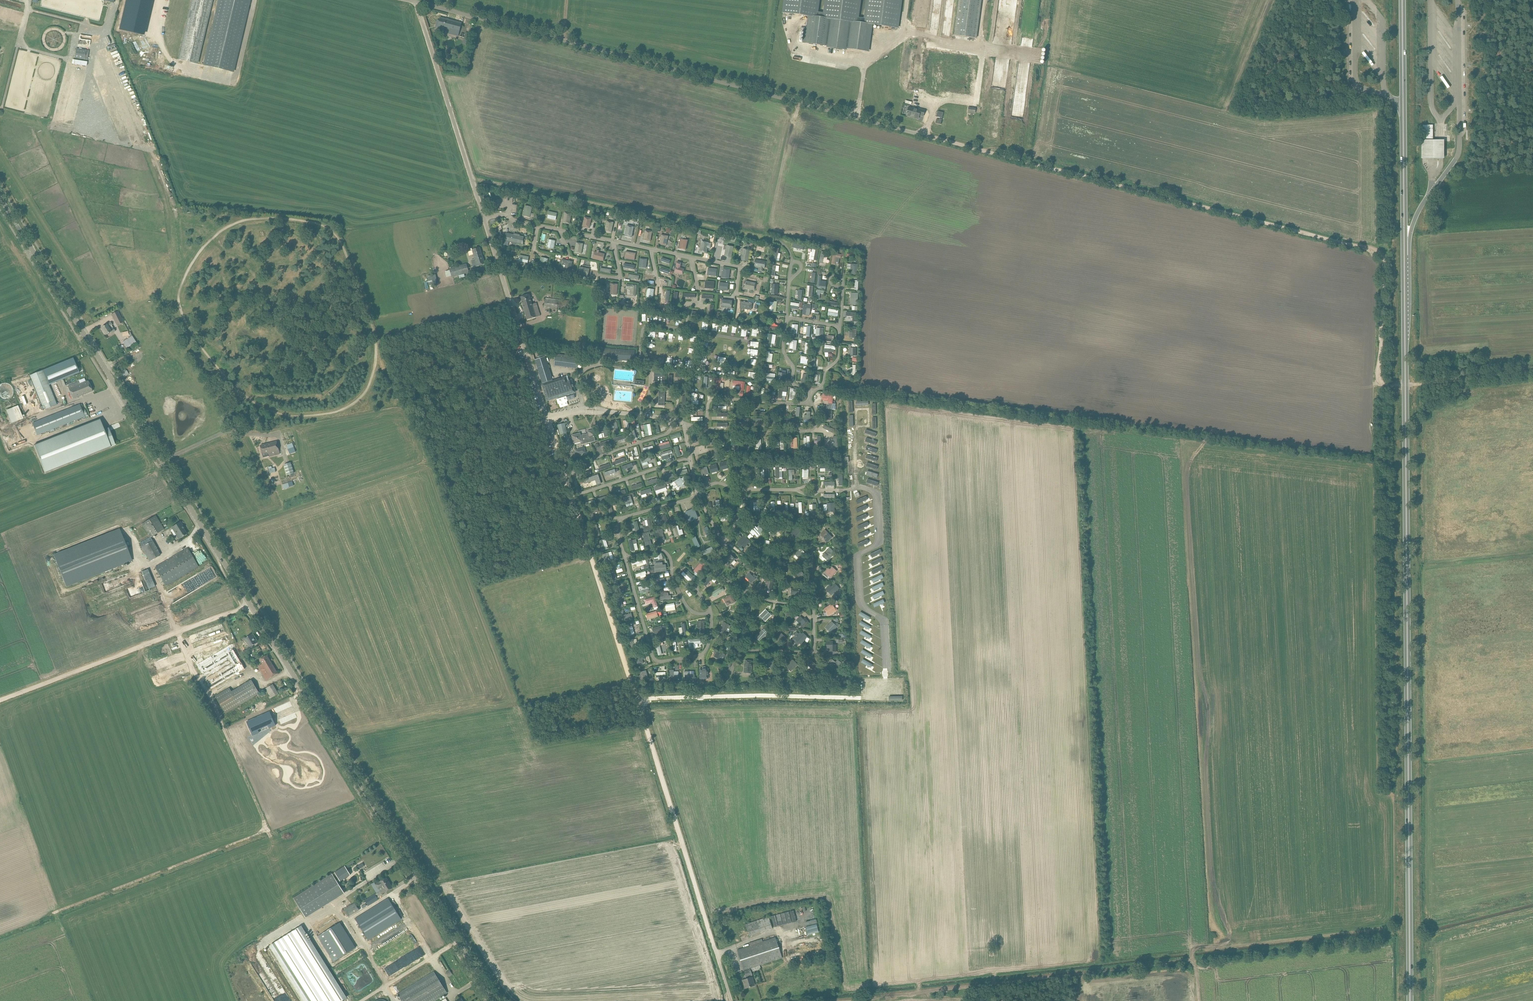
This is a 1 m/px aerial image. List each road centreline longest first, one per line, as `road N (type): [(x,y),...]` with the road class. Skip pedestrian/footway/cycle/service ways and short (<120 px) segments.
road 1 (primary): [(1410,1000),(1403,0)]
road 2 (tertiary): [(495,1000),(0,197)]
road 3 (track): [(1532,371),(1383,383),(1384,263),(1377,252),(930,137)]
road 4 (track): [(173,292),(210,239),(234,224),(277,218),(331,230),(373,328),(377,354),(368,391),(347,408),(322,414),(264,408),(229,382),(190,331),(178,300)]
road 5 (track): [(1382,937),(851,1000)]
road 6 (unclassified): [(930,137),(416,2)]
road 7 (track): [(54,912),(268,830),(178,633)]
road 8 (unclassified): [(548,418),(416,2)]
road 9 (track): [(645,724),(548,418)]
road 10 (track): [(173,292),(176,201),(110,32)]
road 11 (track): [(242,609),(0,701)]
road 12 (track): [(104,366),(139,345),(173,292),(174,226),(145,147)]
road 13 (track): [(713,944),(645,724)]

